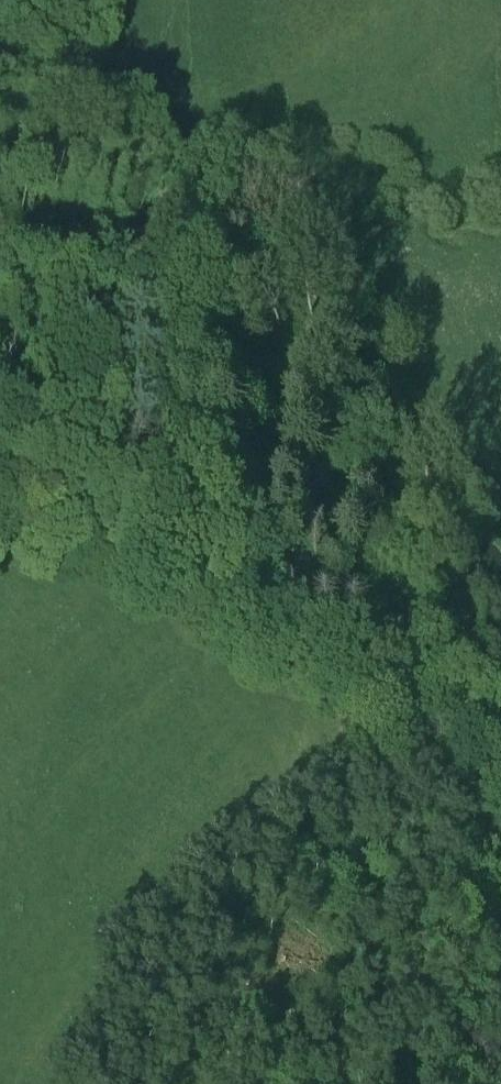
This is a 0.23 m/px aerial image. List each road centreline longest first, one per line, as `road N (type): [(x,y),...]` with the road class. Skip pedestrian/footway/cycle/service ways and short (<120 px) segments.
road 1 (track): [(165,196),(222,201),(316,306),(480,703)]
road 2 (track): [(228,595),(241,574),(239,549),(165,196)]
road 3 (track): [(480,703),(492,848),(482,960),(495,1083)]
road 4 (track): [(228,595),(402,677),(480,703)]
road 5 (track): [(0,493),(66,505),(228,595)]
road 6 (track): [(48,99),(57,118),(107,144),(165,196)]

